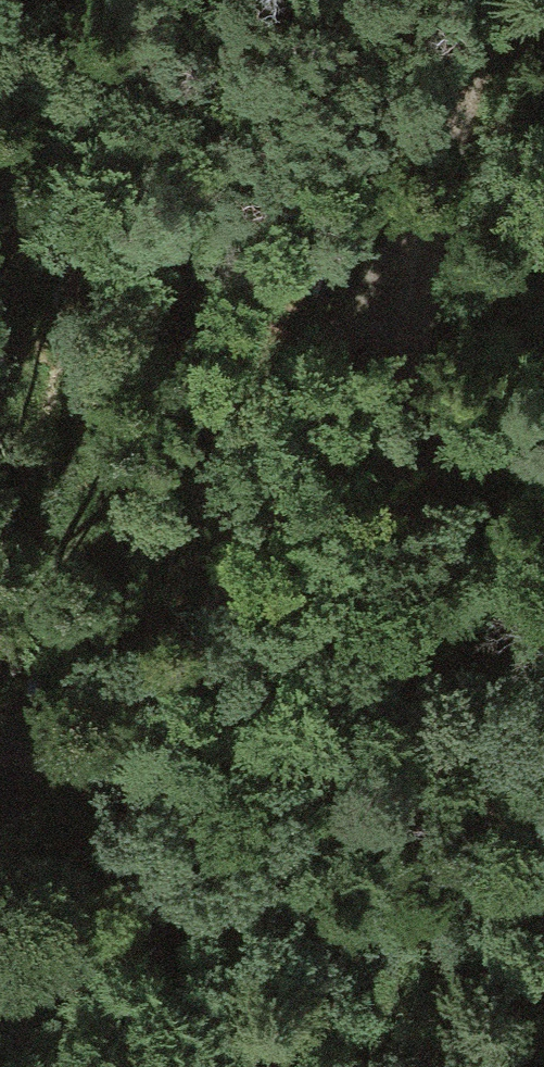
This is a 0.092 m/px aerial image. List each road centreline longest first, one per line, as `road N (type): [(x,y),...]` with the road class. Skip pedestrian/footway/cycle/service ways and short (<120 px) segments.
road 1 (track): [(489,0),(344,652),(331,774),(331,1066)]
road 2 (track): [(469,117),(168,712),(116,750),(40,768),(0,764)]

